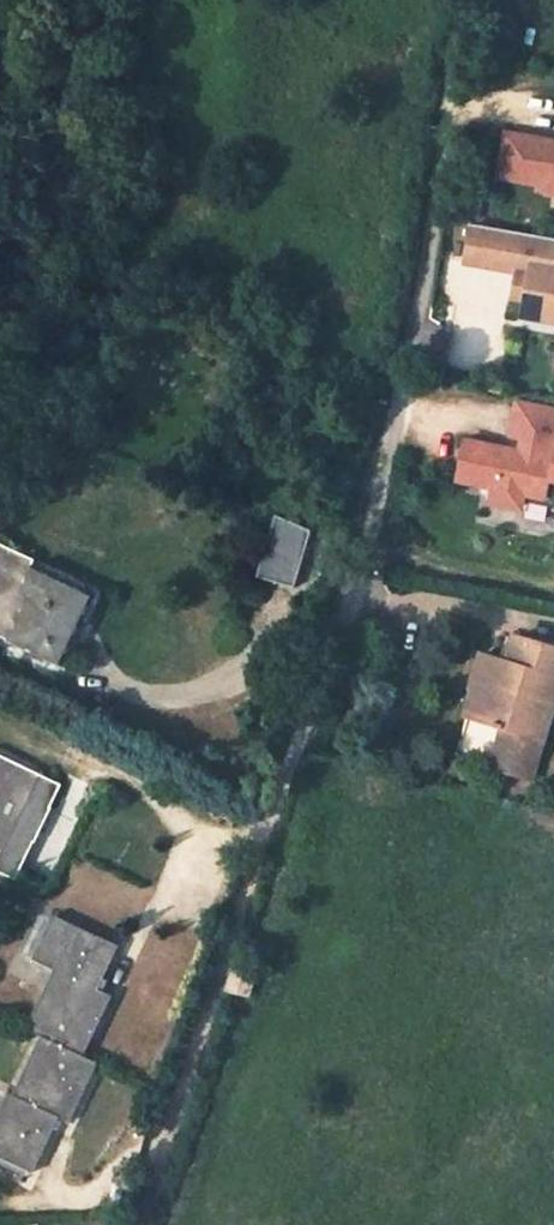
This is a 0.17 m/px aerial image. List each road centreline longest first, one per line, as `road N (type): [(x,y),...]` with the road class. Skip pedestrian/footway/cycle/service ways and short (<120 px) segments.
road 1 (residential): [(464,0),(430,225),(332,638),(140,1224)]

